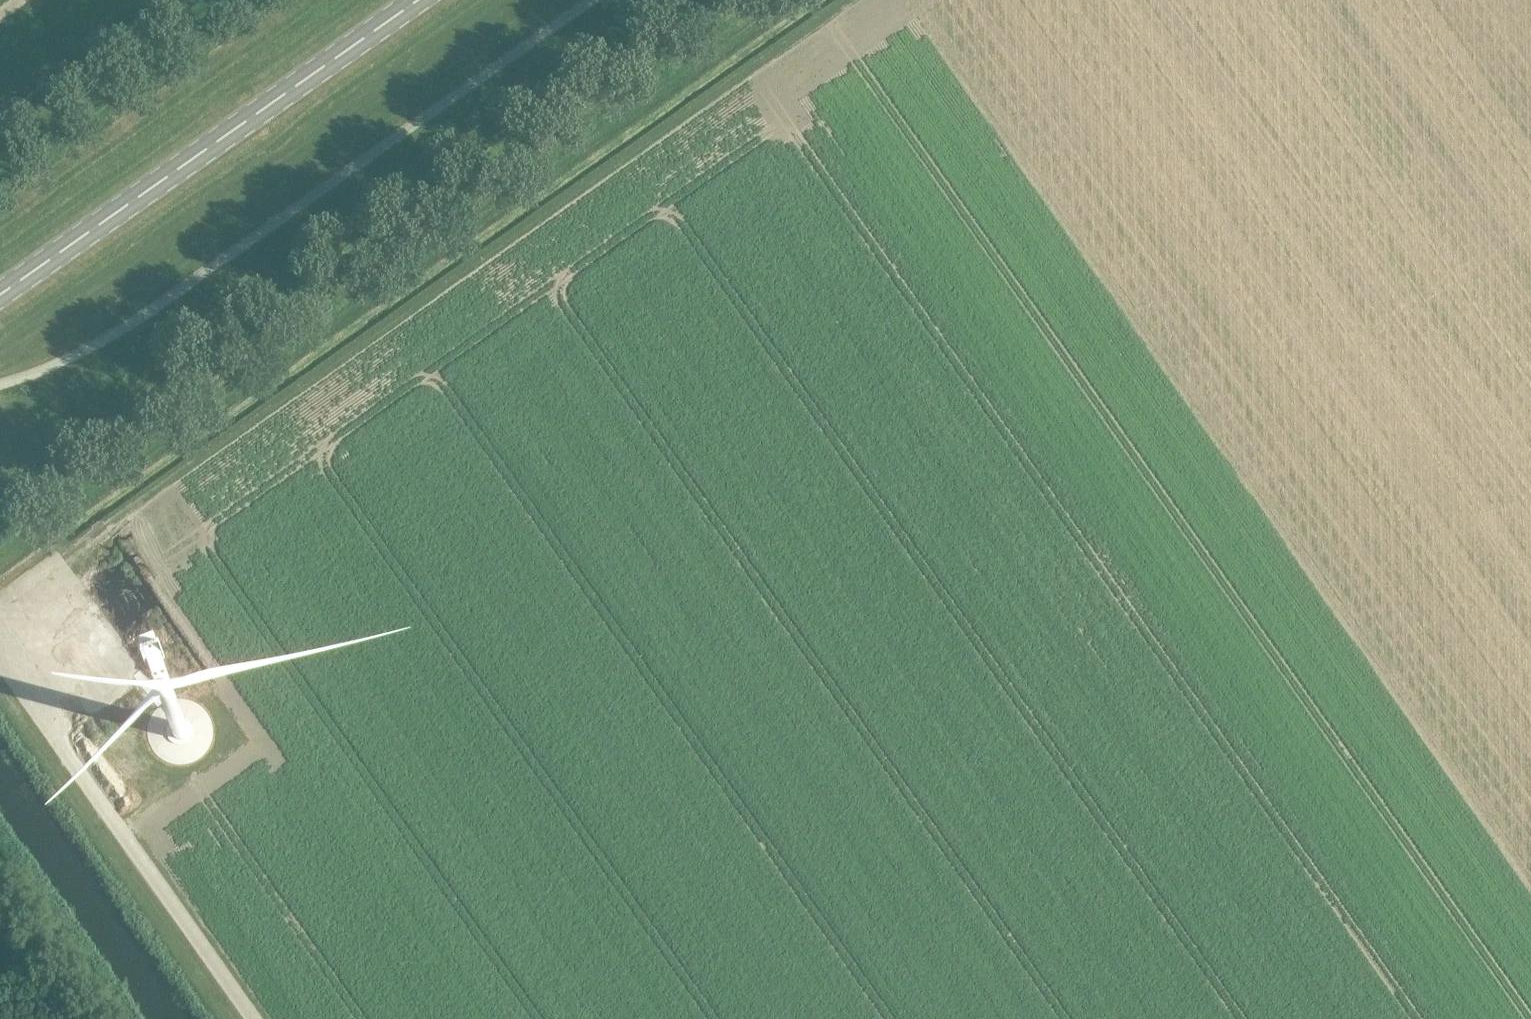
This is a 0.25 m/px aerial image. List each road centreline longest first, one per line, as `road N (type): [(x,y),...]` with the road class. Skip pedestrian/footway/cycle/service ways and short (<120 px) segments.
road 1 (secondary): [(0,295),(419,0)]

